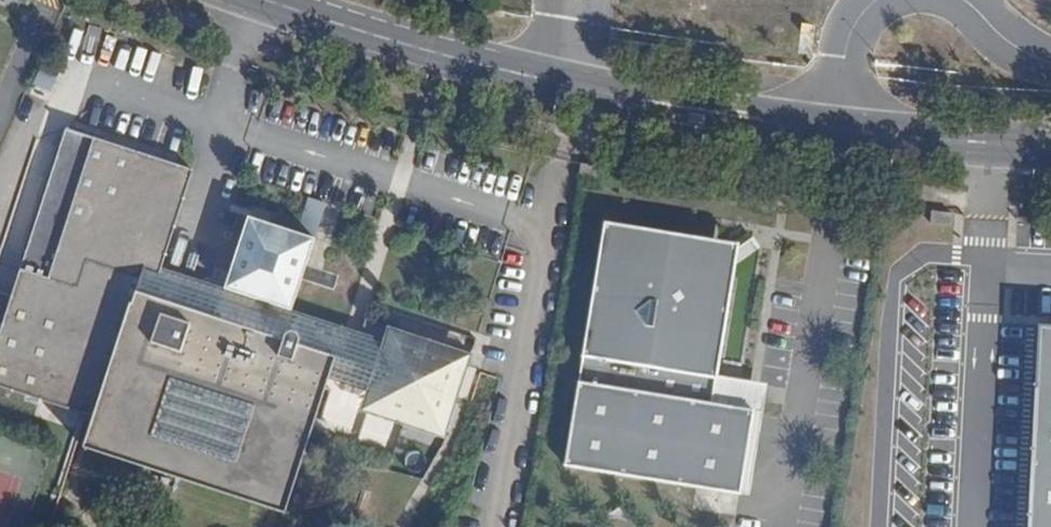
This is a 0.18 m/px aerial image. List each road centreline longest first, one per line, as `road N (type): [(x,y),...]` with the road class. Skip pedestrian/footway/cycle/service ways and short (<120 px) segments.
road 1 (tertiary): [(1050,146),(840,131),(646,102),(474,65),(267,0)]

